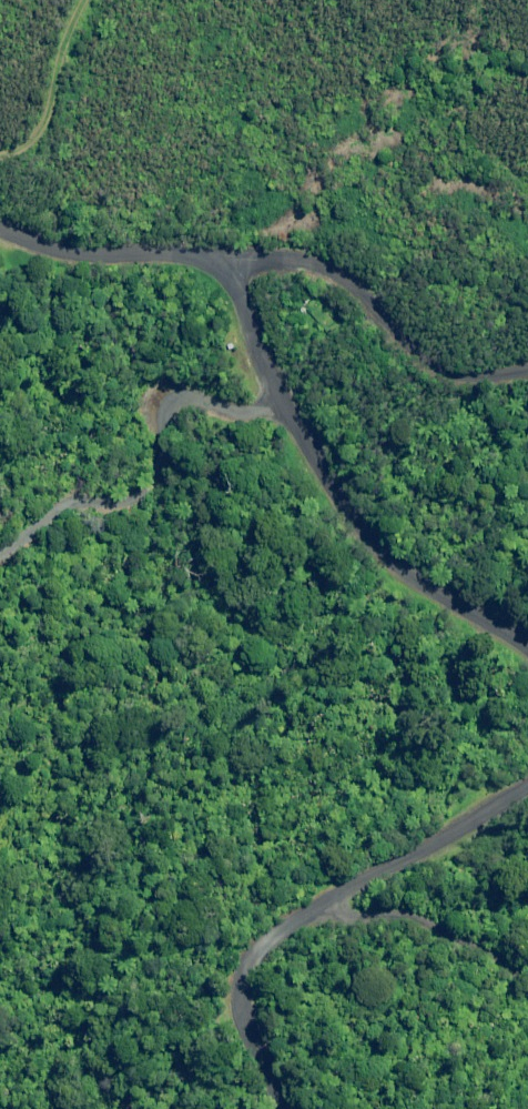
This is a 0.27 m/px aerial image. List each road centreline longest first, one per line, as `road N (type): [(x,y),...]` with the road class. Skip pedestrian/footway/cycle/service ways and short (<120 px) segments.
road 1 (unclassified): [(227,253),(244,271),(281,387),(401,565),(527,639)]
road 2 (unclassified): [(527,782),(373,855),(247,941),(231,970),(239,1034),(270,1108)]
road 3 (unclassified): [(227,253),(331,264),(430,351),(464,365),(527,365)]
road 4 (unclassified): [(0,219),(97,246),(227,253)]

